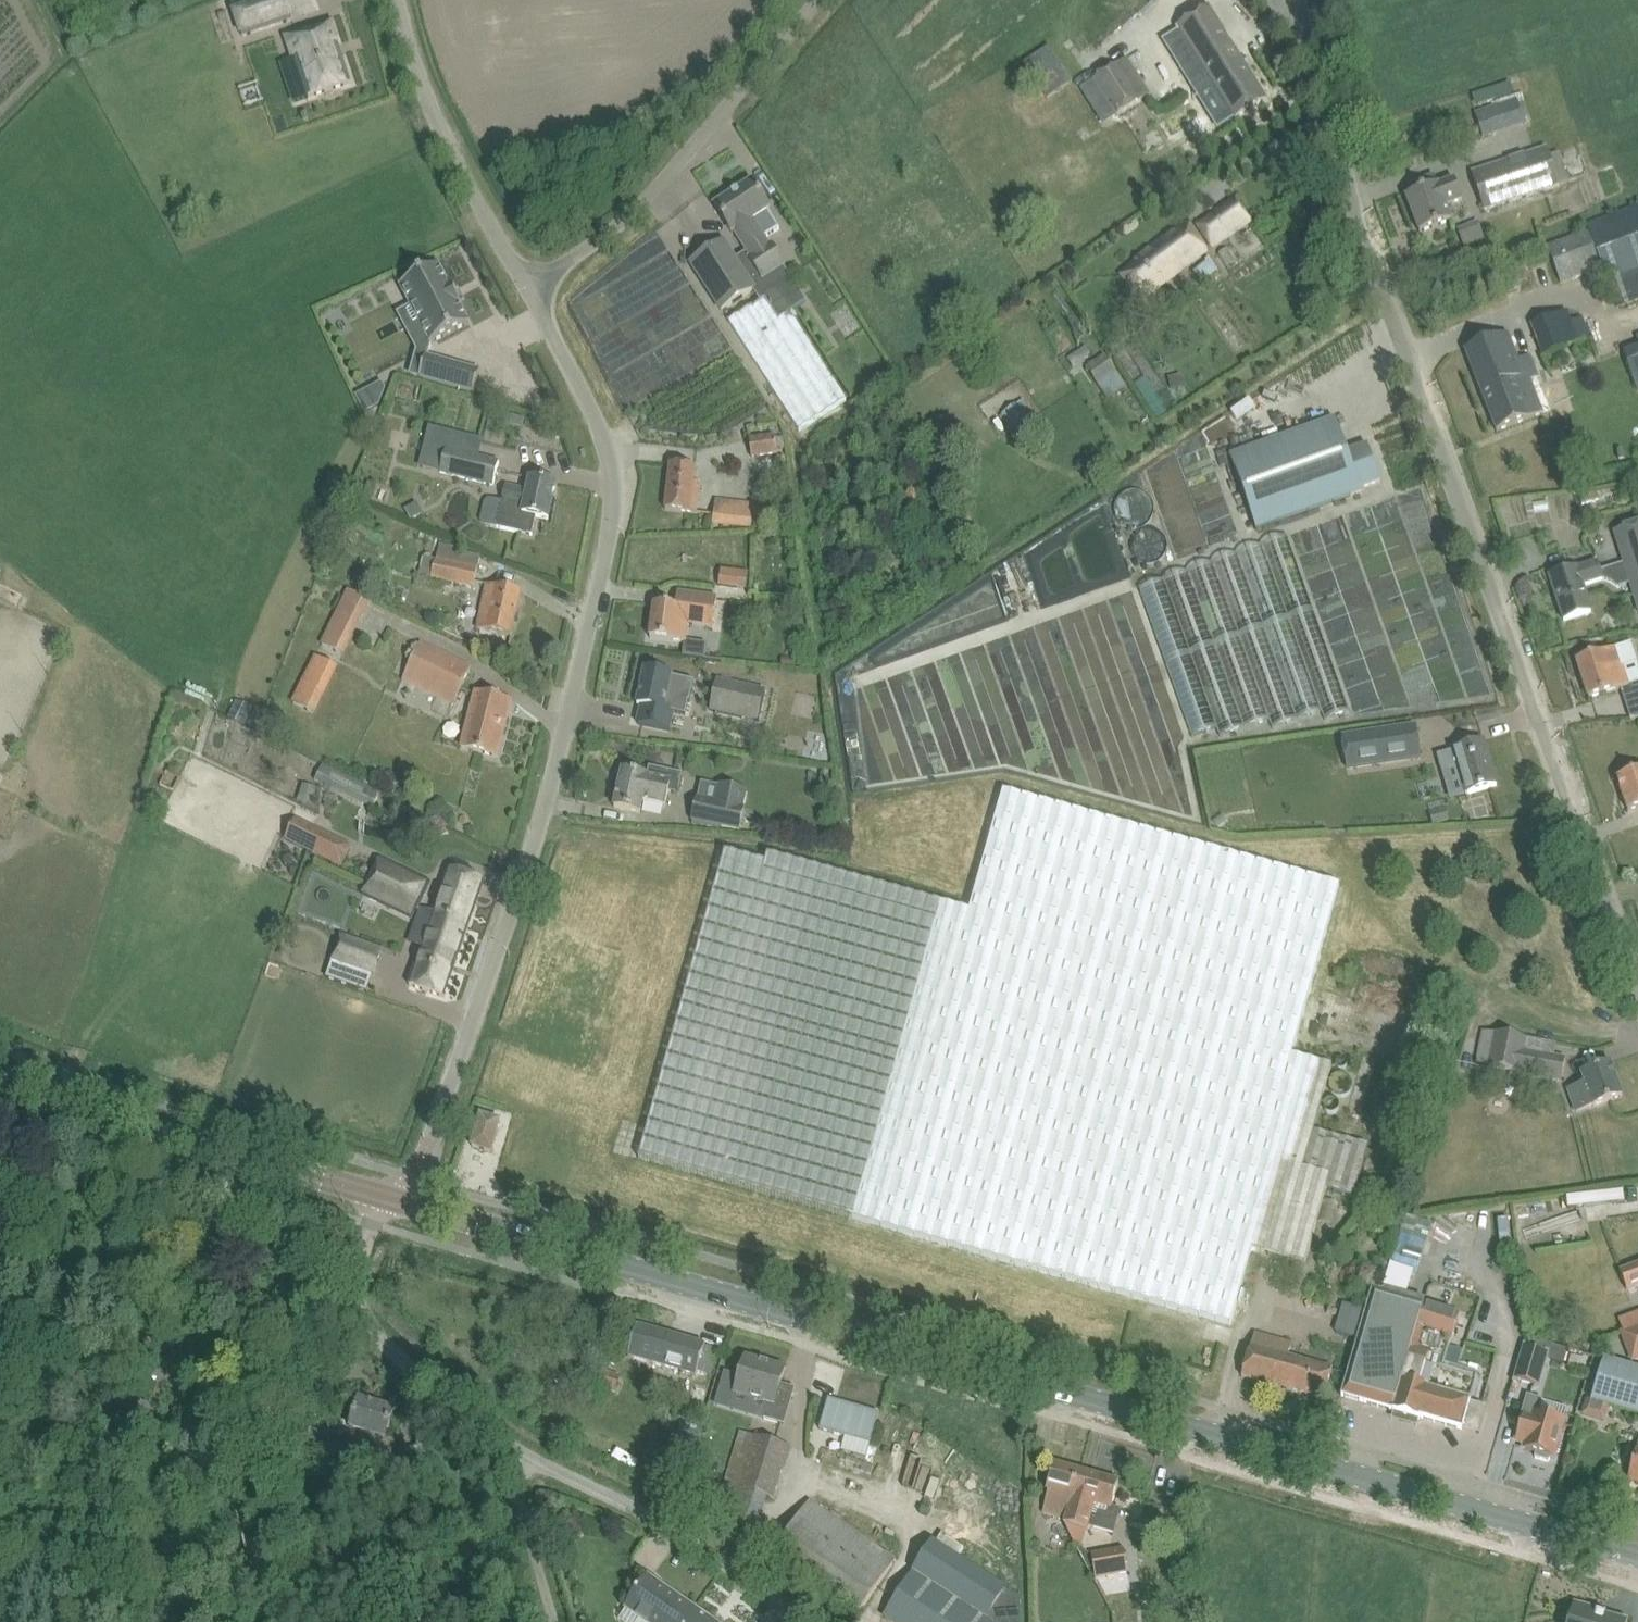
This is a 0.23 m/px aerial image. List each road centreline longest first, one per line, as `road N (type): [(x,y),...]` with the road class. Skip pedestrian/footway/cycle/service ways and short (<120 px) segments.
road 1 (tertiary): [(1637,1554),(390,1196)]
road 2 (unclassified): [(1637,991),(1282,5)]
road 3 (unclassified): [(390,1196),(422,1159),(536,837),(615,506),(615,462),(600,419),(528,288)]
road 4 (tertiary): [(390,1196),(55,1096),(0,1072)]
road 5 (unclassified): [(528,288),(676,153),(817,0)]
road 6 (unclassified): [(814,1621),(501,1441)]
road 7 (unclassified): [(528,288),(392,0)]
road 8 (unclassified): [(501,1441),(364,1319),(357,1275),(368,1223),(390,1196)]
road 9 (unclassified): [(552,1621),(501,1441)]

